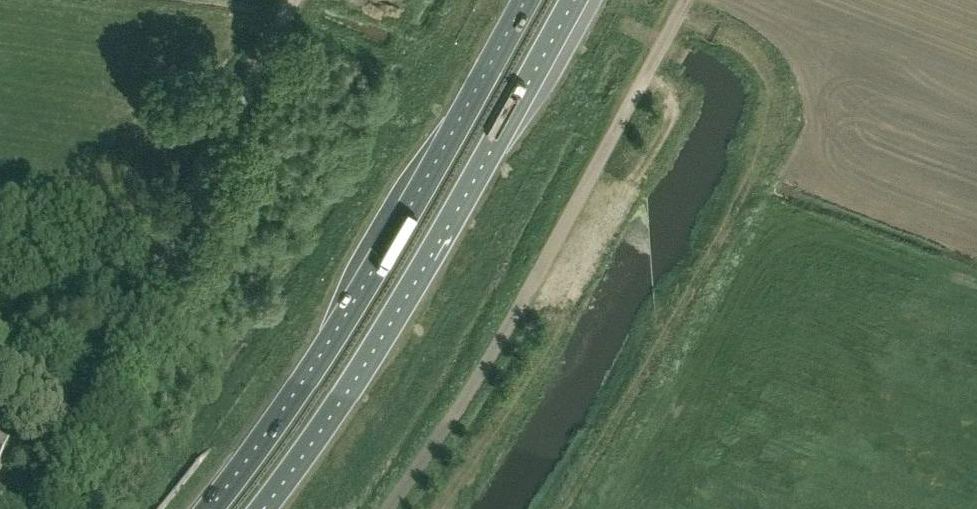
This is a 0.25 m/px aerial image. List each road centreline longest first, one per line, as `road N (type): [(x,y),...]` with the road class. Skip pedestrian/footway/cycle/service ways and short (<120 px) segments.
road 1 (trunk): [(531,0),(387,258),(218,508)]
road 2 (trunk): [(254,508),(367,347),(564,0)]
road 3 (unclassified): [(392,508),(504,339),(688,0)]
road 4 (unclassified): [(38,508),(294,0)]

